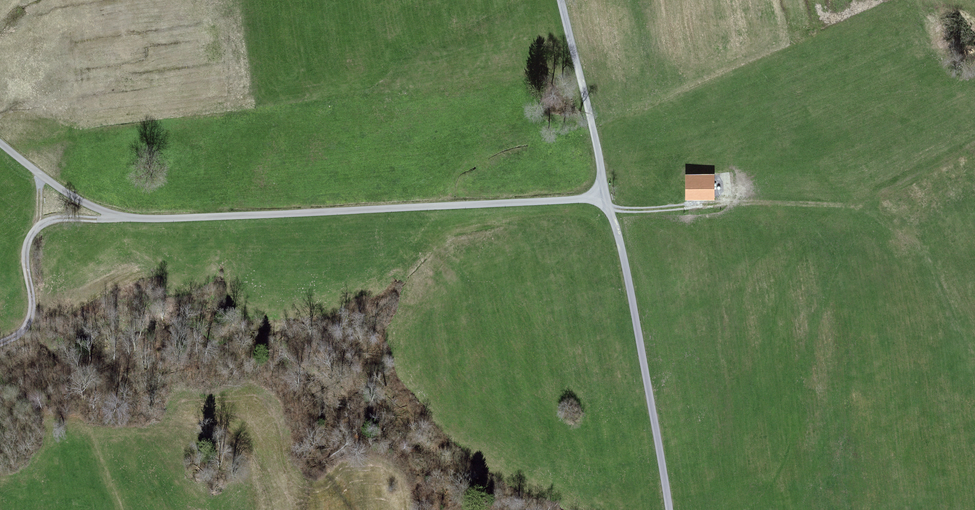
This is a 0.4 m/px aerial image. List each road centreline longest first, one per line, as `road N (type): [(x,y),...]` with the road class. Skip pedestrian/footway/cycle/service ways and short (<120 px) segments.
road 1 (unclassified): [(0,145),(33,172),(124,216),(604,198)]
road 2 (track): [(669,509),(629,263),(604,198),(556,0)]
road 3 (track): [(124,216),(48,219),(31,241),(34,301),(23,339),(0,343)]

